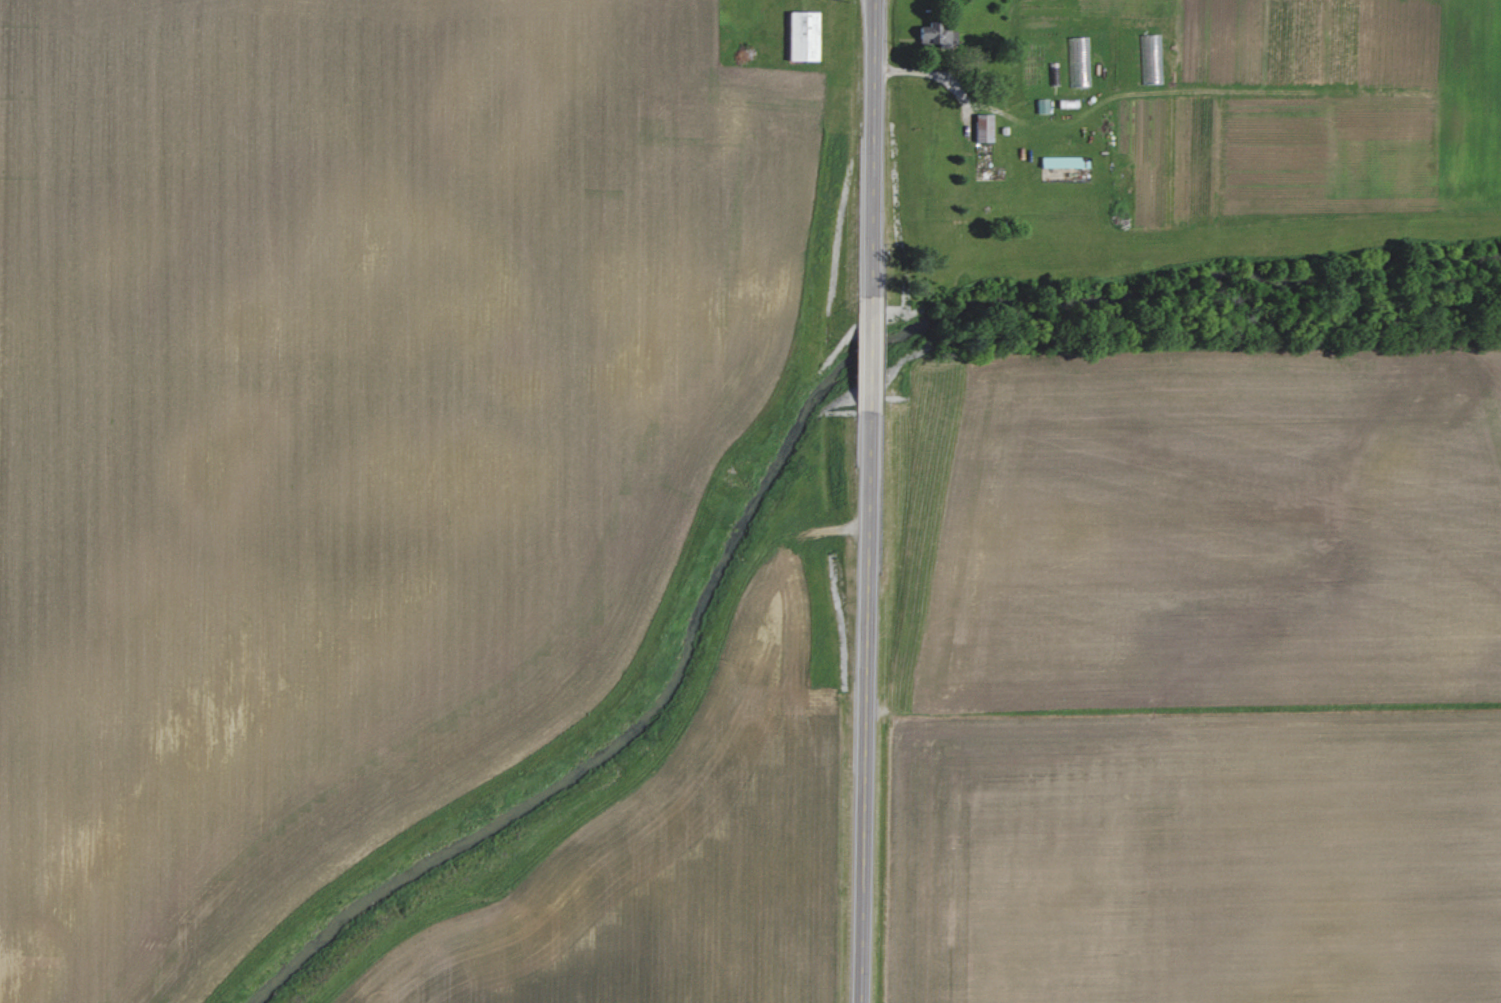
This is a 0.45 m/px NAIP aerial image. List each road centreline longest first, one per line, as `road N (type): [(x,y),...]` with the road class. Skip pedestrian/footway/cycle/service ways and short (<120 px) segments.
road 1 (primary): [(879,422),(872,1002)]
road 2 (primary): [(878,0),(880,305)]

